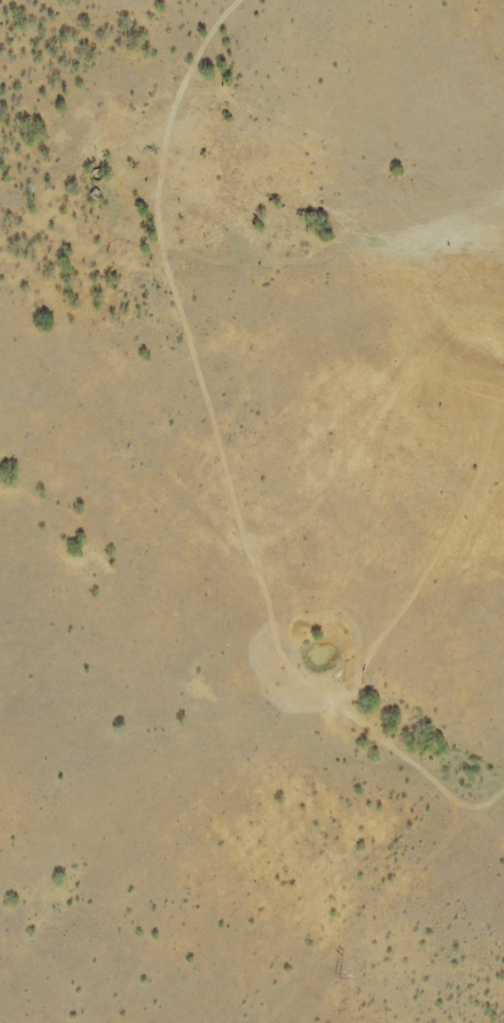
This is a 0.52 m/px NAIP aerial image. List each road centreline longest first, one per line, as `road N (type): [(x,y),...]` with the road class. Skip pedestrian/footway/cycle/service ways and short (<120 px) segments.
road 1 (residential): [(503,824),(393,725)]

